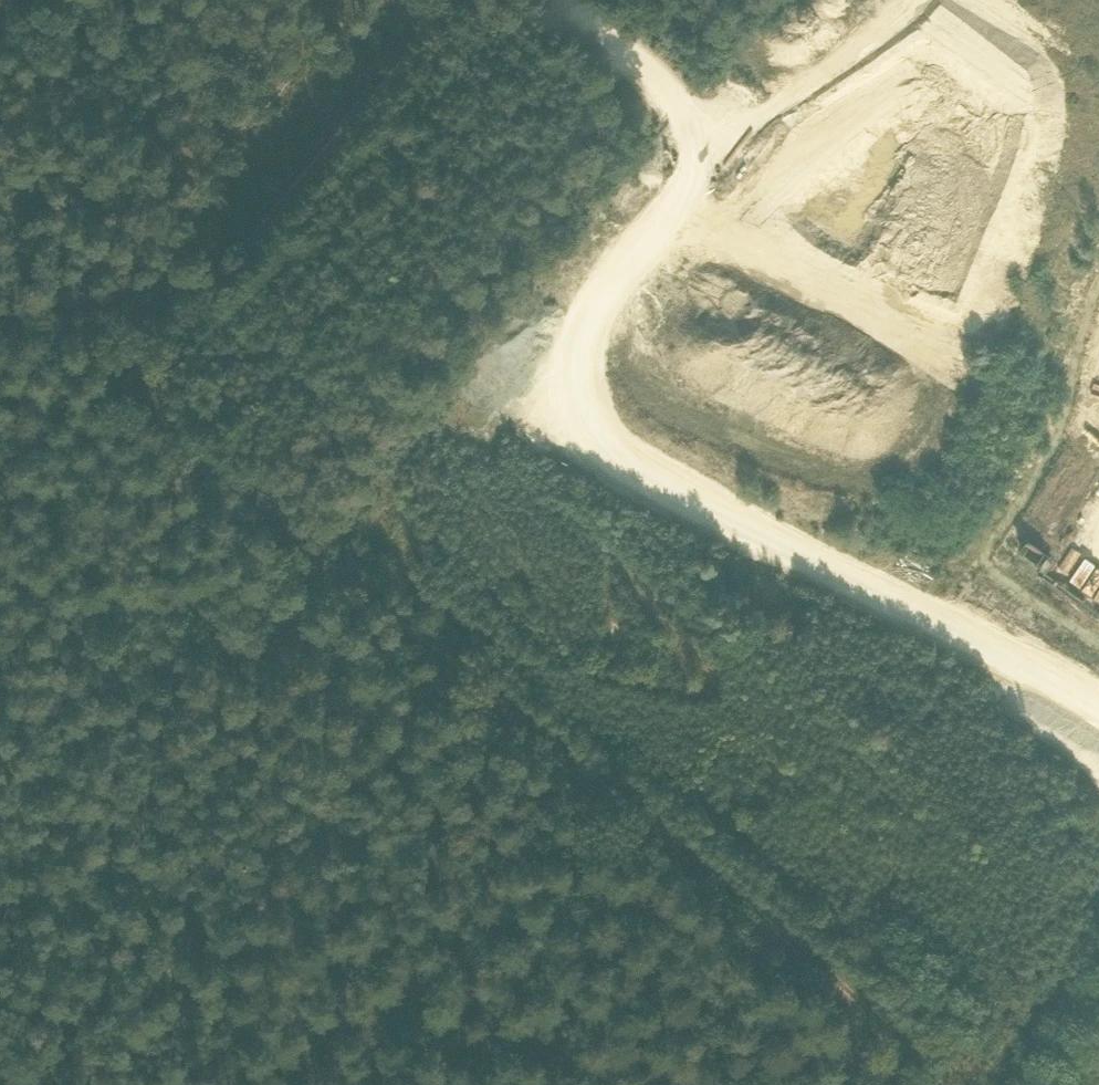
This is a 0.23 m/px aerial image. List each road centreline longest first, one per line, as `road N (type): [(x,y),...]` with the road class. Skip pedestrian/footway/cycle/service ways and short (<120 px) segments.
road 1 (track): [(215,288),(174,340),(169,390),(219,451),(864,983),(888,1027),(886,1084)]
road 2 (track): [(461,0),(215,288)]
road 3 (track): [(569,0),(691,108)]

